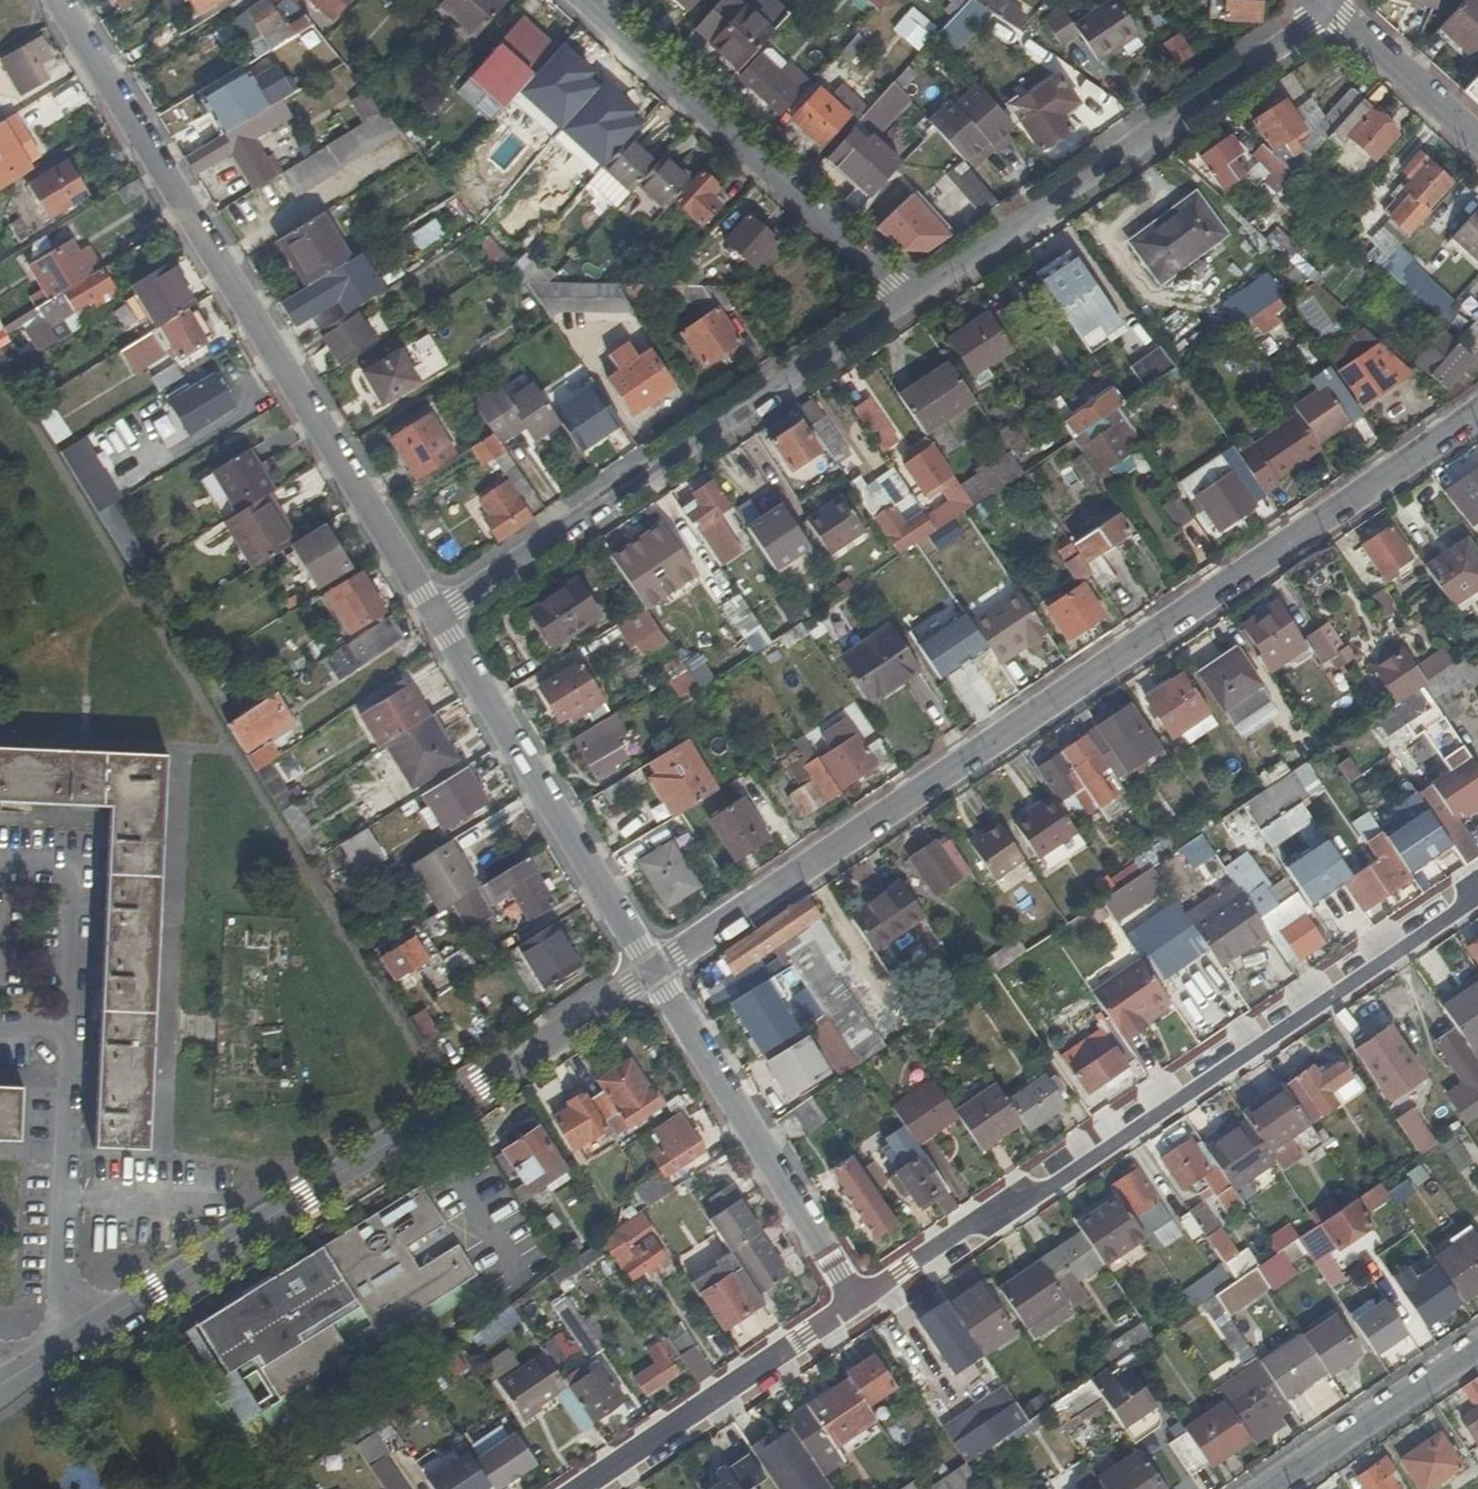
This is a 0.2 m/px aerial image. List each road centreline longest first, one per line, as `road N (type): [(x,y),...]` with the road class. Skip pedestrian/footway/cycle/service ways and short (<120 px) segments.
road 1 (residential): [(652,971),(1477,411)]
road 2 (residential): [(652,971),(0,1386)]
road 3 (residential): [(859,1307),(1477,890)]
road 4 (residential): [(57,0),(430,612)]
road 5 (residential): [(430,612),(903,292)]
road 6 (residential): [(903,292),(1294,34),(1324,0)]
road 7 (residential): [(903,292),(588,0)]
road 8 (residential): [(652,971),(430,612)]
road 9 (residential): [(859,1307),(652,971)]
road 10 (residential): [(593,1488),(859,1307)]
road 11 (residential): [(1275,1488),(1477,1352)]
road 12 (residential): [(1477,136),(1329,0)]

